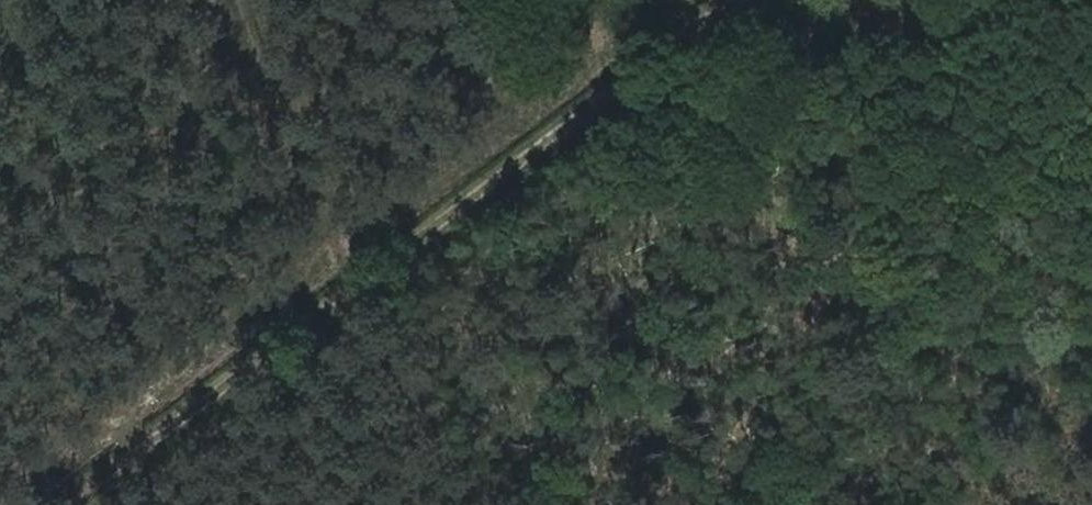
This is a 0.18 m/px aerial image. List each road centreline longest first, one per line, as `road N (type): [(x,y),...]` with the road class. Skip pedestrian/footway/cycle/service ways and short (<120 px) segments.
road 1 (track): [(64,504),(738,0)]
road 2 (track): [(661,0),(356,230)]

